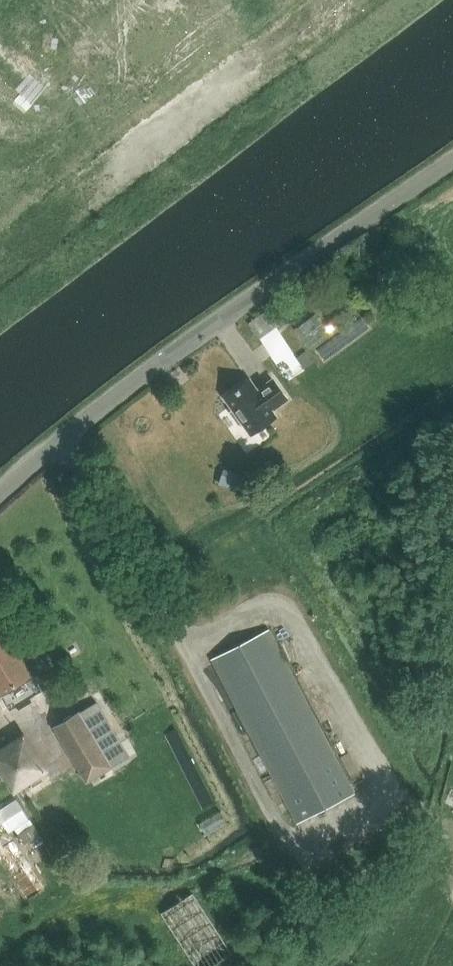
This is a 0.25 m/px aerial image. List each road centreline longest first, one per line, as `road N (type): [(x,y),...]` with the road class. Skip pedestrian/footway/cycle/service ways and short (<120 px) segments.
road 1 (residential): [(0,494),(196,336),(452,160)]

